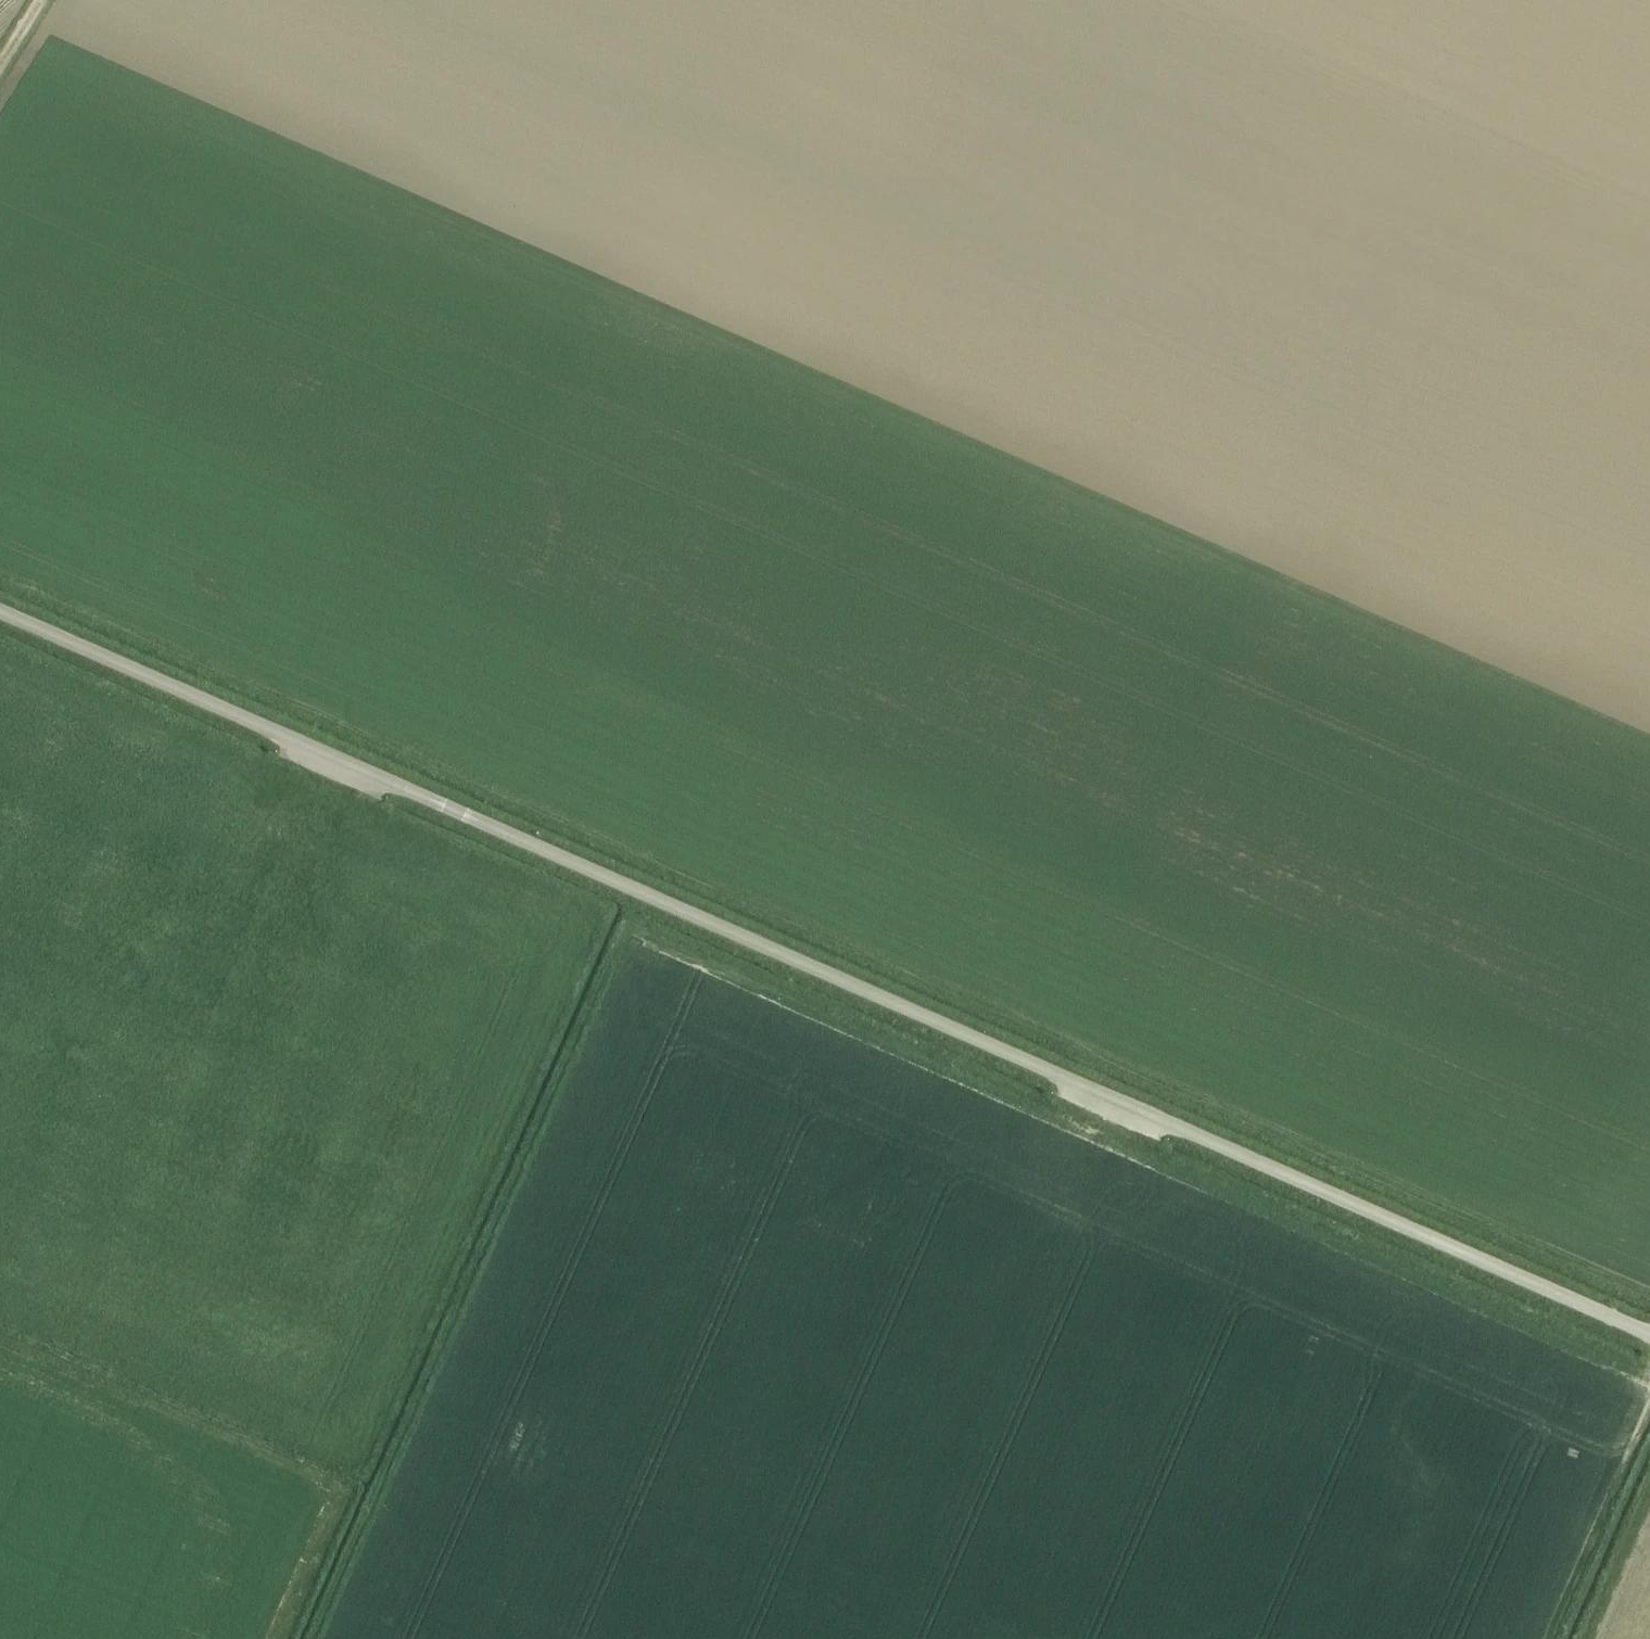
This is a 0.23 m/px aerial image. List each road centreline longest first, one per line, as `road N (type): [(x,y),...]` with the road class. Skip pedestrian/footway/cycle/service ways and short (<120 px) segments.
road 1 (unclassified): [(1649,1328),(575,845),(0,598)]

